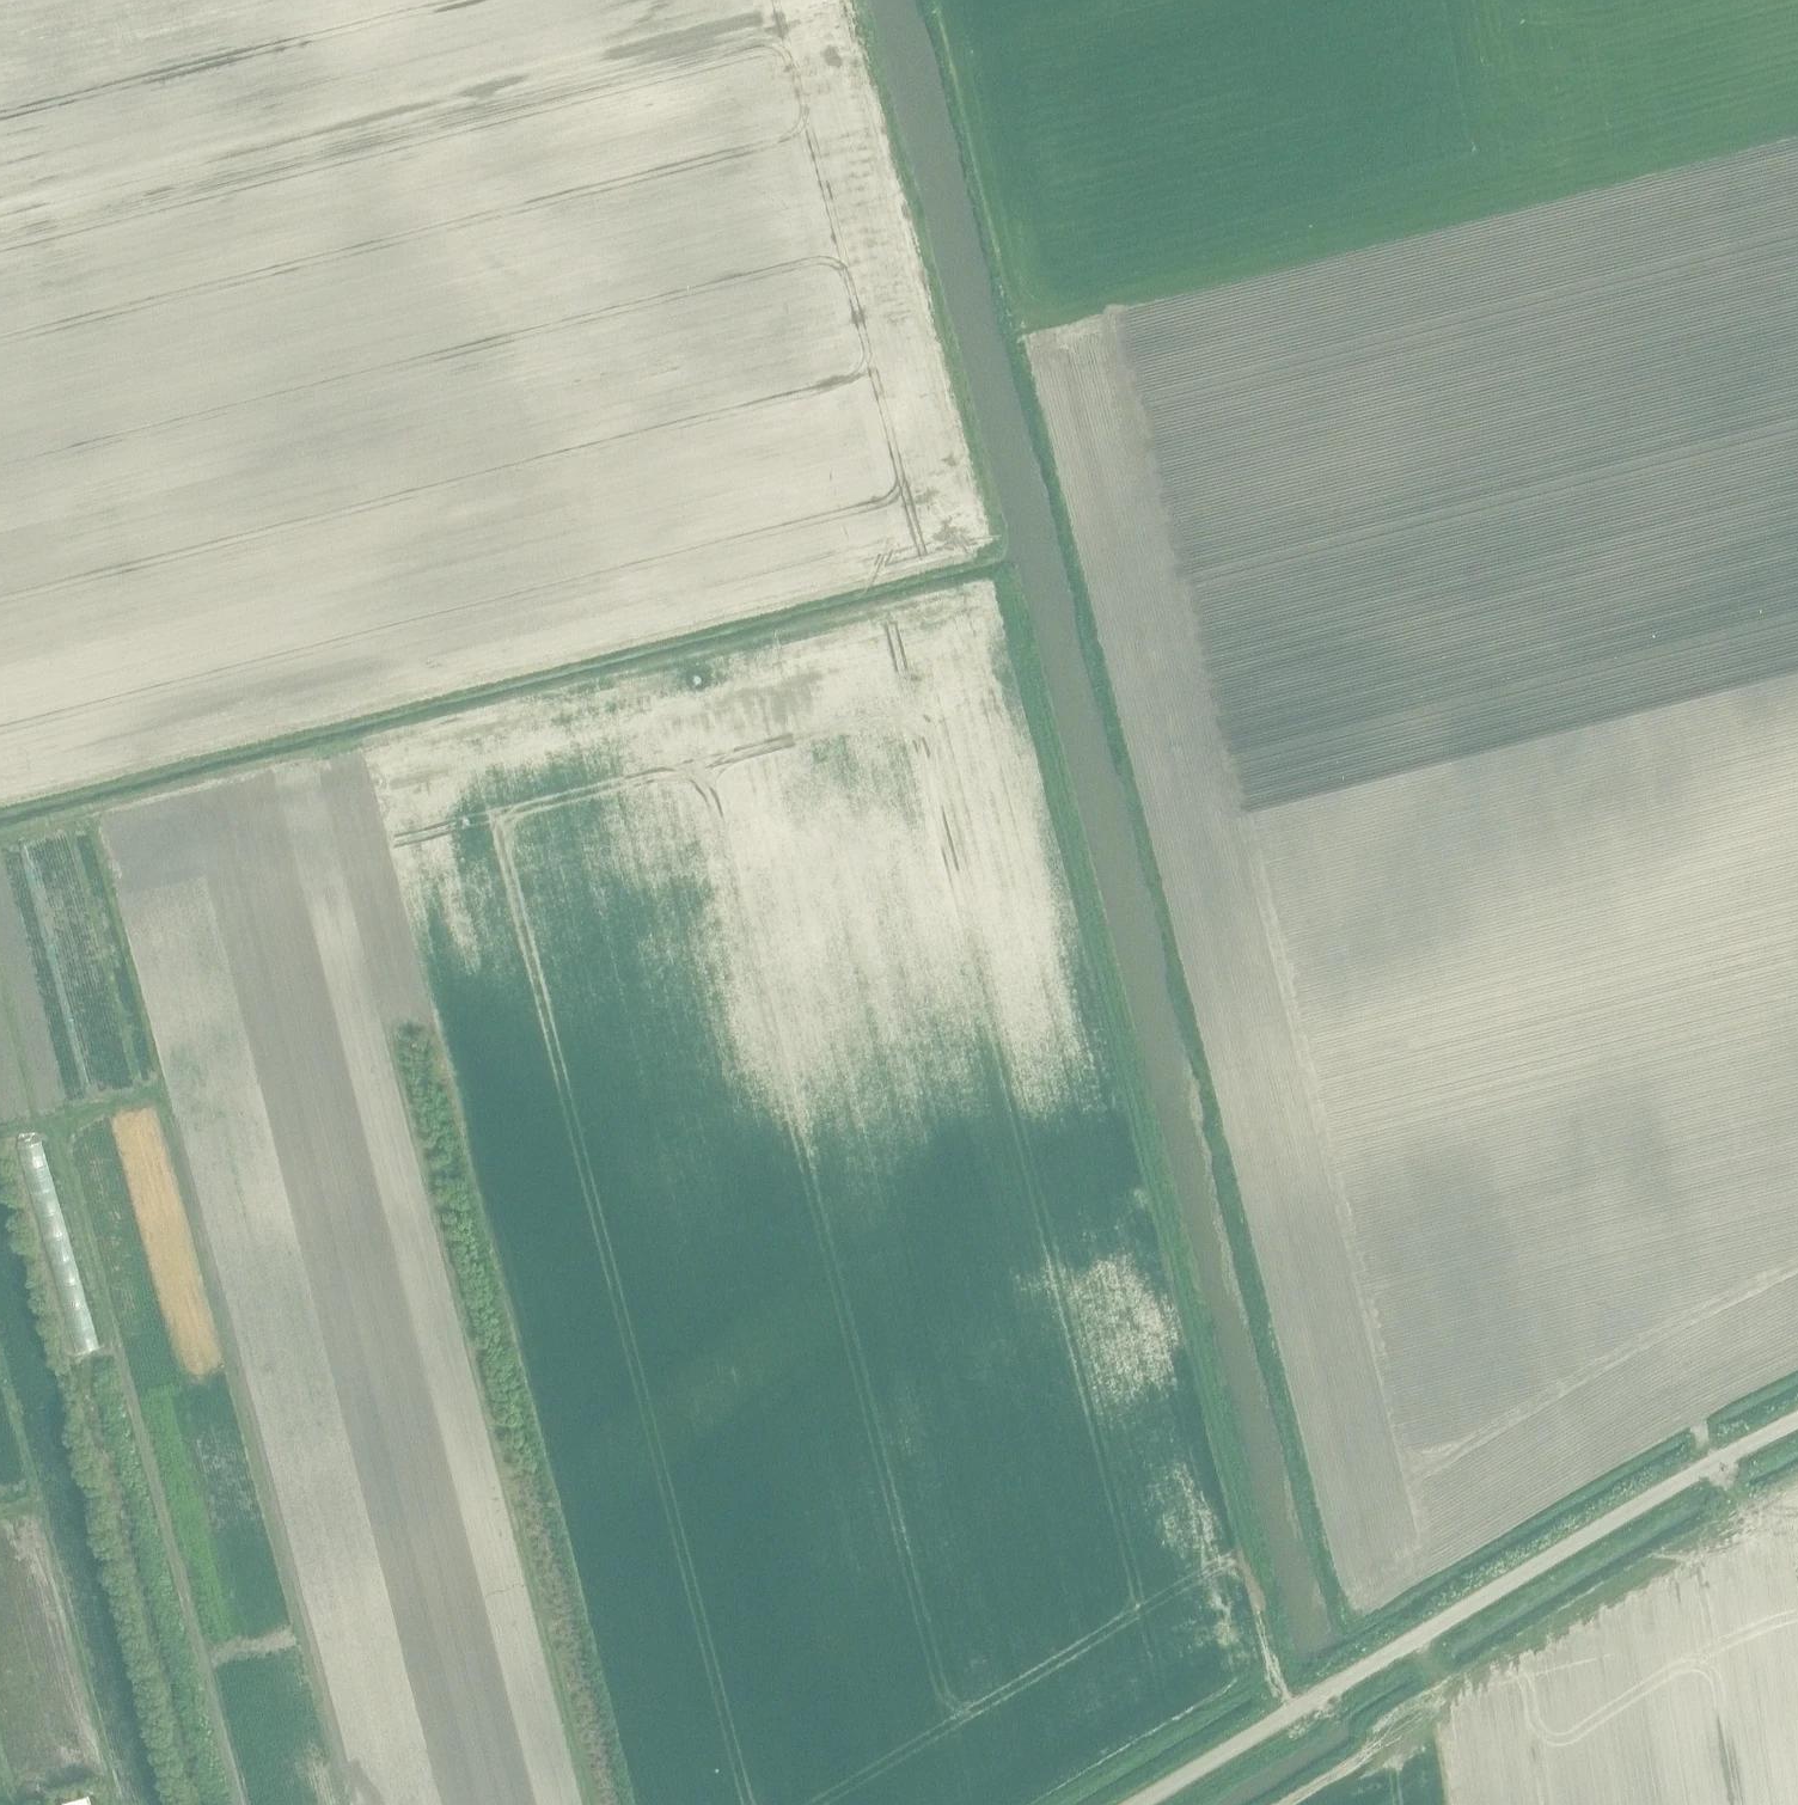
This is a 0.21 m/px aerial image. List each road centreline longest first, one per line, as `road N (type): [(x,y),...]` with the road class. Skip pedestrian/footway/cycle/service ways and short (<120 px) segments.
road 1 (unclassified): [(1138,1804),(1685,1479),(1797,1424)]

